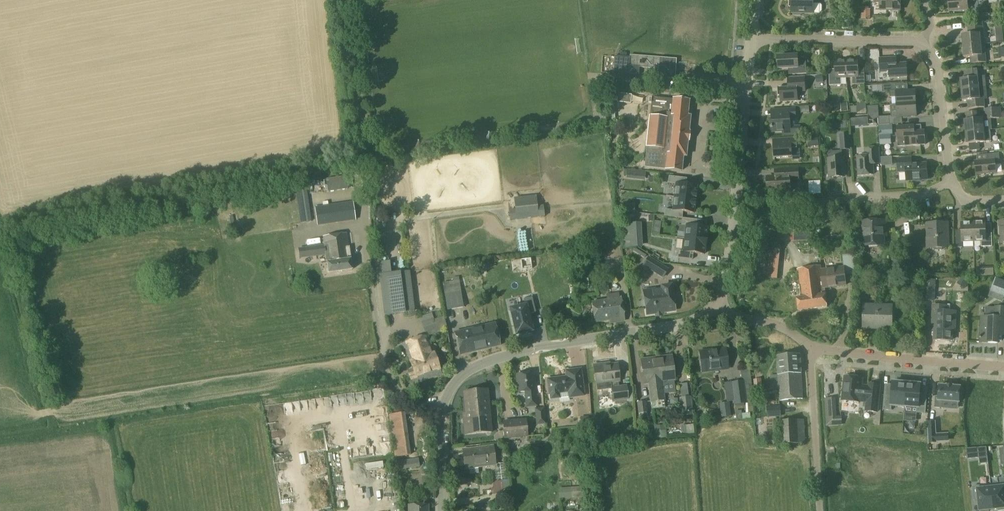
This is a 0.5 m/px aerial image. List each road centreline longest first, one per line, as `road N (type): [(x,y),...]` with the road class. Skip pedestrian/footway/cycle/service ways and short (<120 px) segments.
road 1 (tertiary): [(443,510),(439,424),(462,375),(521,353),(682,322),(718,305)]
road 2 (tertiary): [(718,305),(752,39)]
road 3 (residential): [(1003,366),(812,350)]
road 4 (residential): [(752,39),(920,40)]
road 5 (residential): [(821,510),(812,350)]
road 6 (residential): [(920,40),(939,63),(949,182)]

